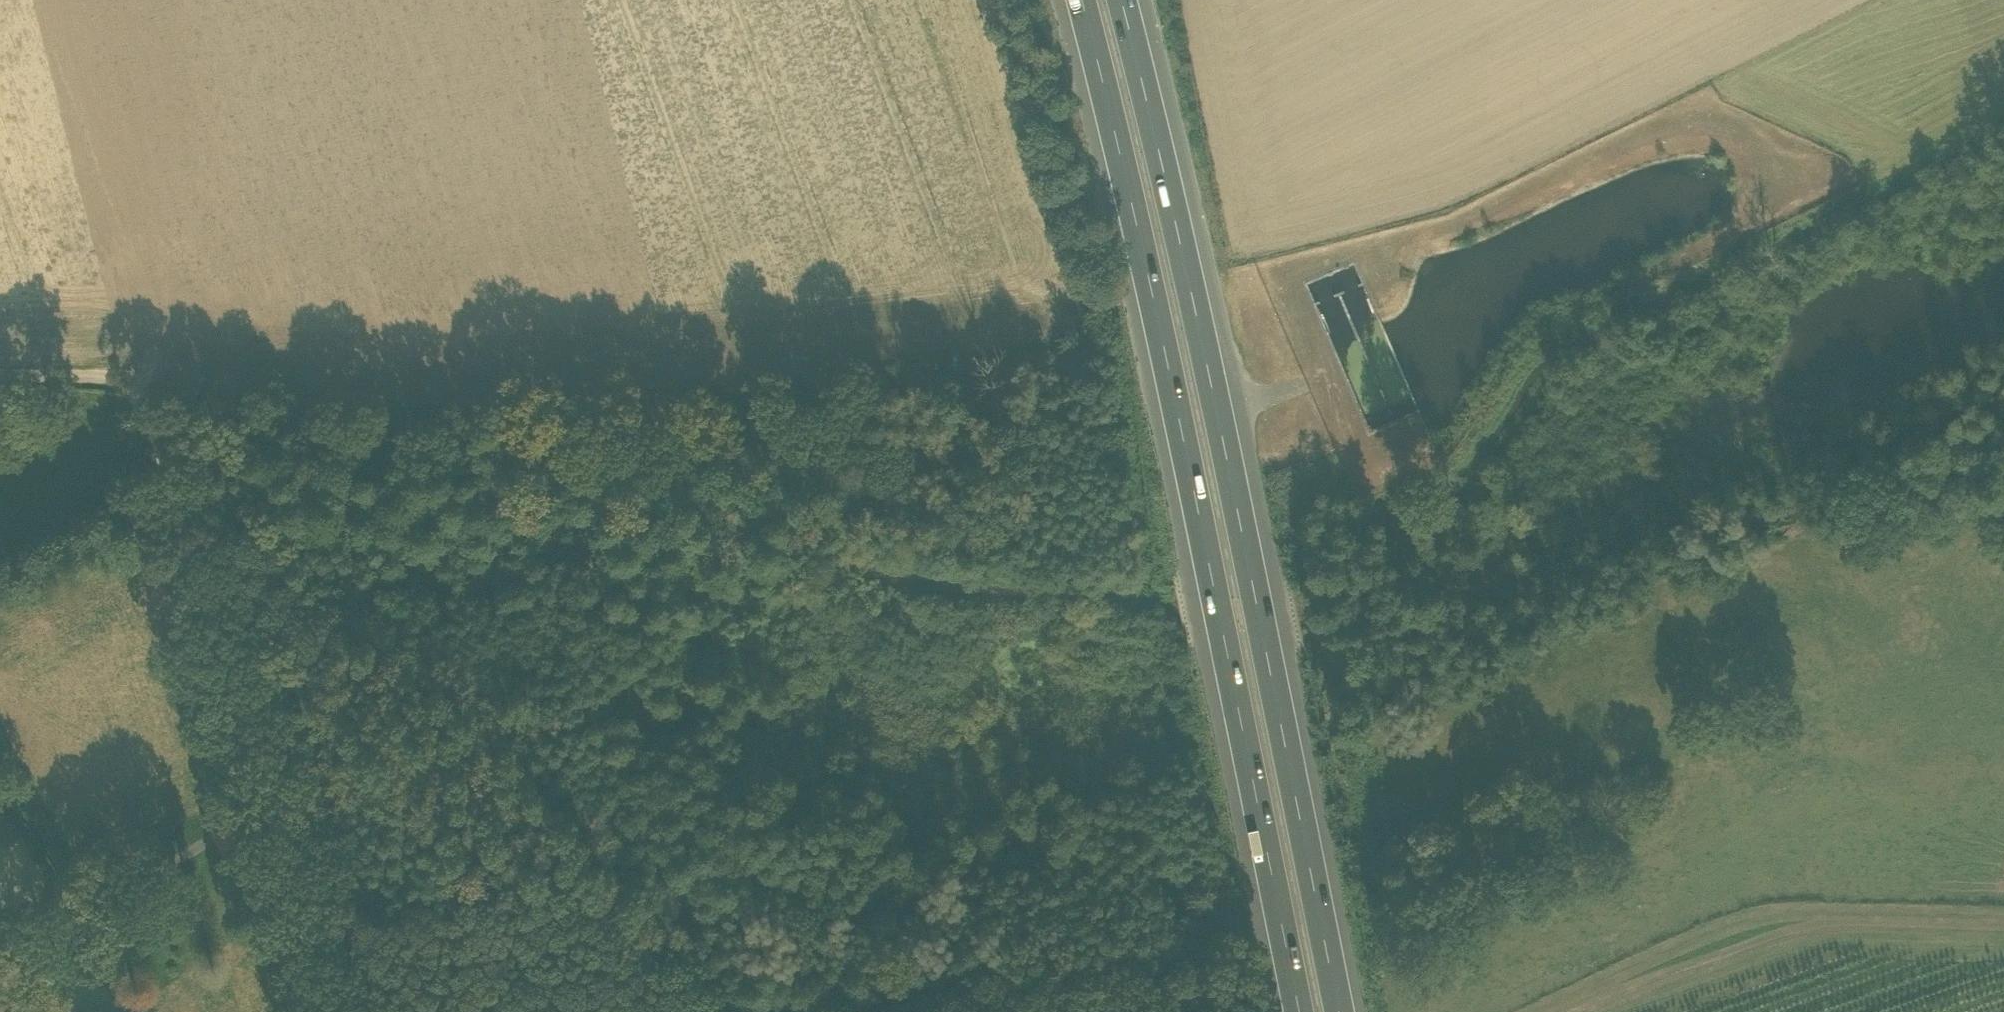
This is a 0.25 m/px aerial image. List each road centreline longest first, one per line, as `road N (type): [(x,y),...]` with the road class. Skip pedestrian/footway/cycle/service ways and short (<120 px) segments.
road 1 (motorway): [(1339,1011),(1208,371),(1121,0)]
road 2 (motorway): [(1080,0),(1117,139),(1297,1011)]
road 3 (unclassified): [(0,381),(163,397),(294,845)]

